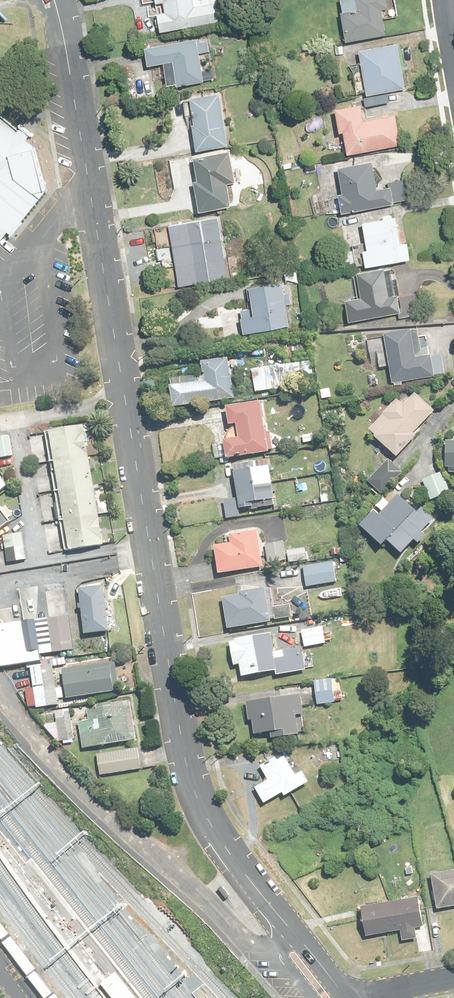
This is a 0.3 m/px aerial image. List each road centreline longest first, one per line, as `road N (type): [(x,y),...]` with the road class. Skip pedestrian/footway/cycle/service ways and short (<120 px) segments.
road 1 (residential): [(54,0),(189,774),(215,832),(344,997)]

